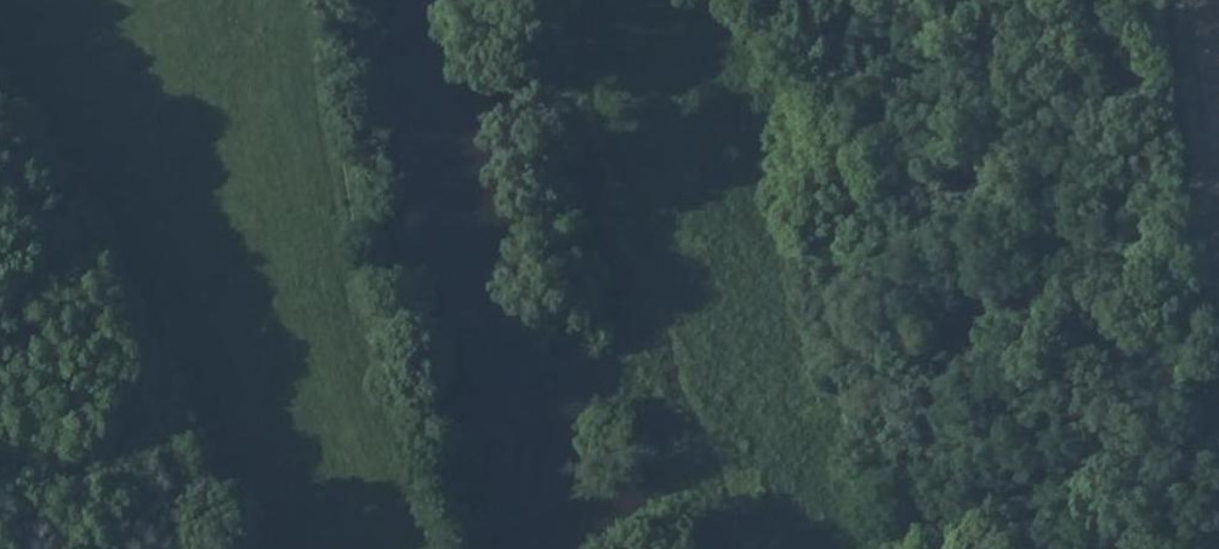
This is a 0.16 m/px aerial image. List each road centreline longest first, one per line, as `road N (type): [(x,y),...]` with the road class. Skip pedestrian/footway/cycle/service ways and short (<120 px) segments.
road 1 (track): [(1195,0),(1218,217)]

